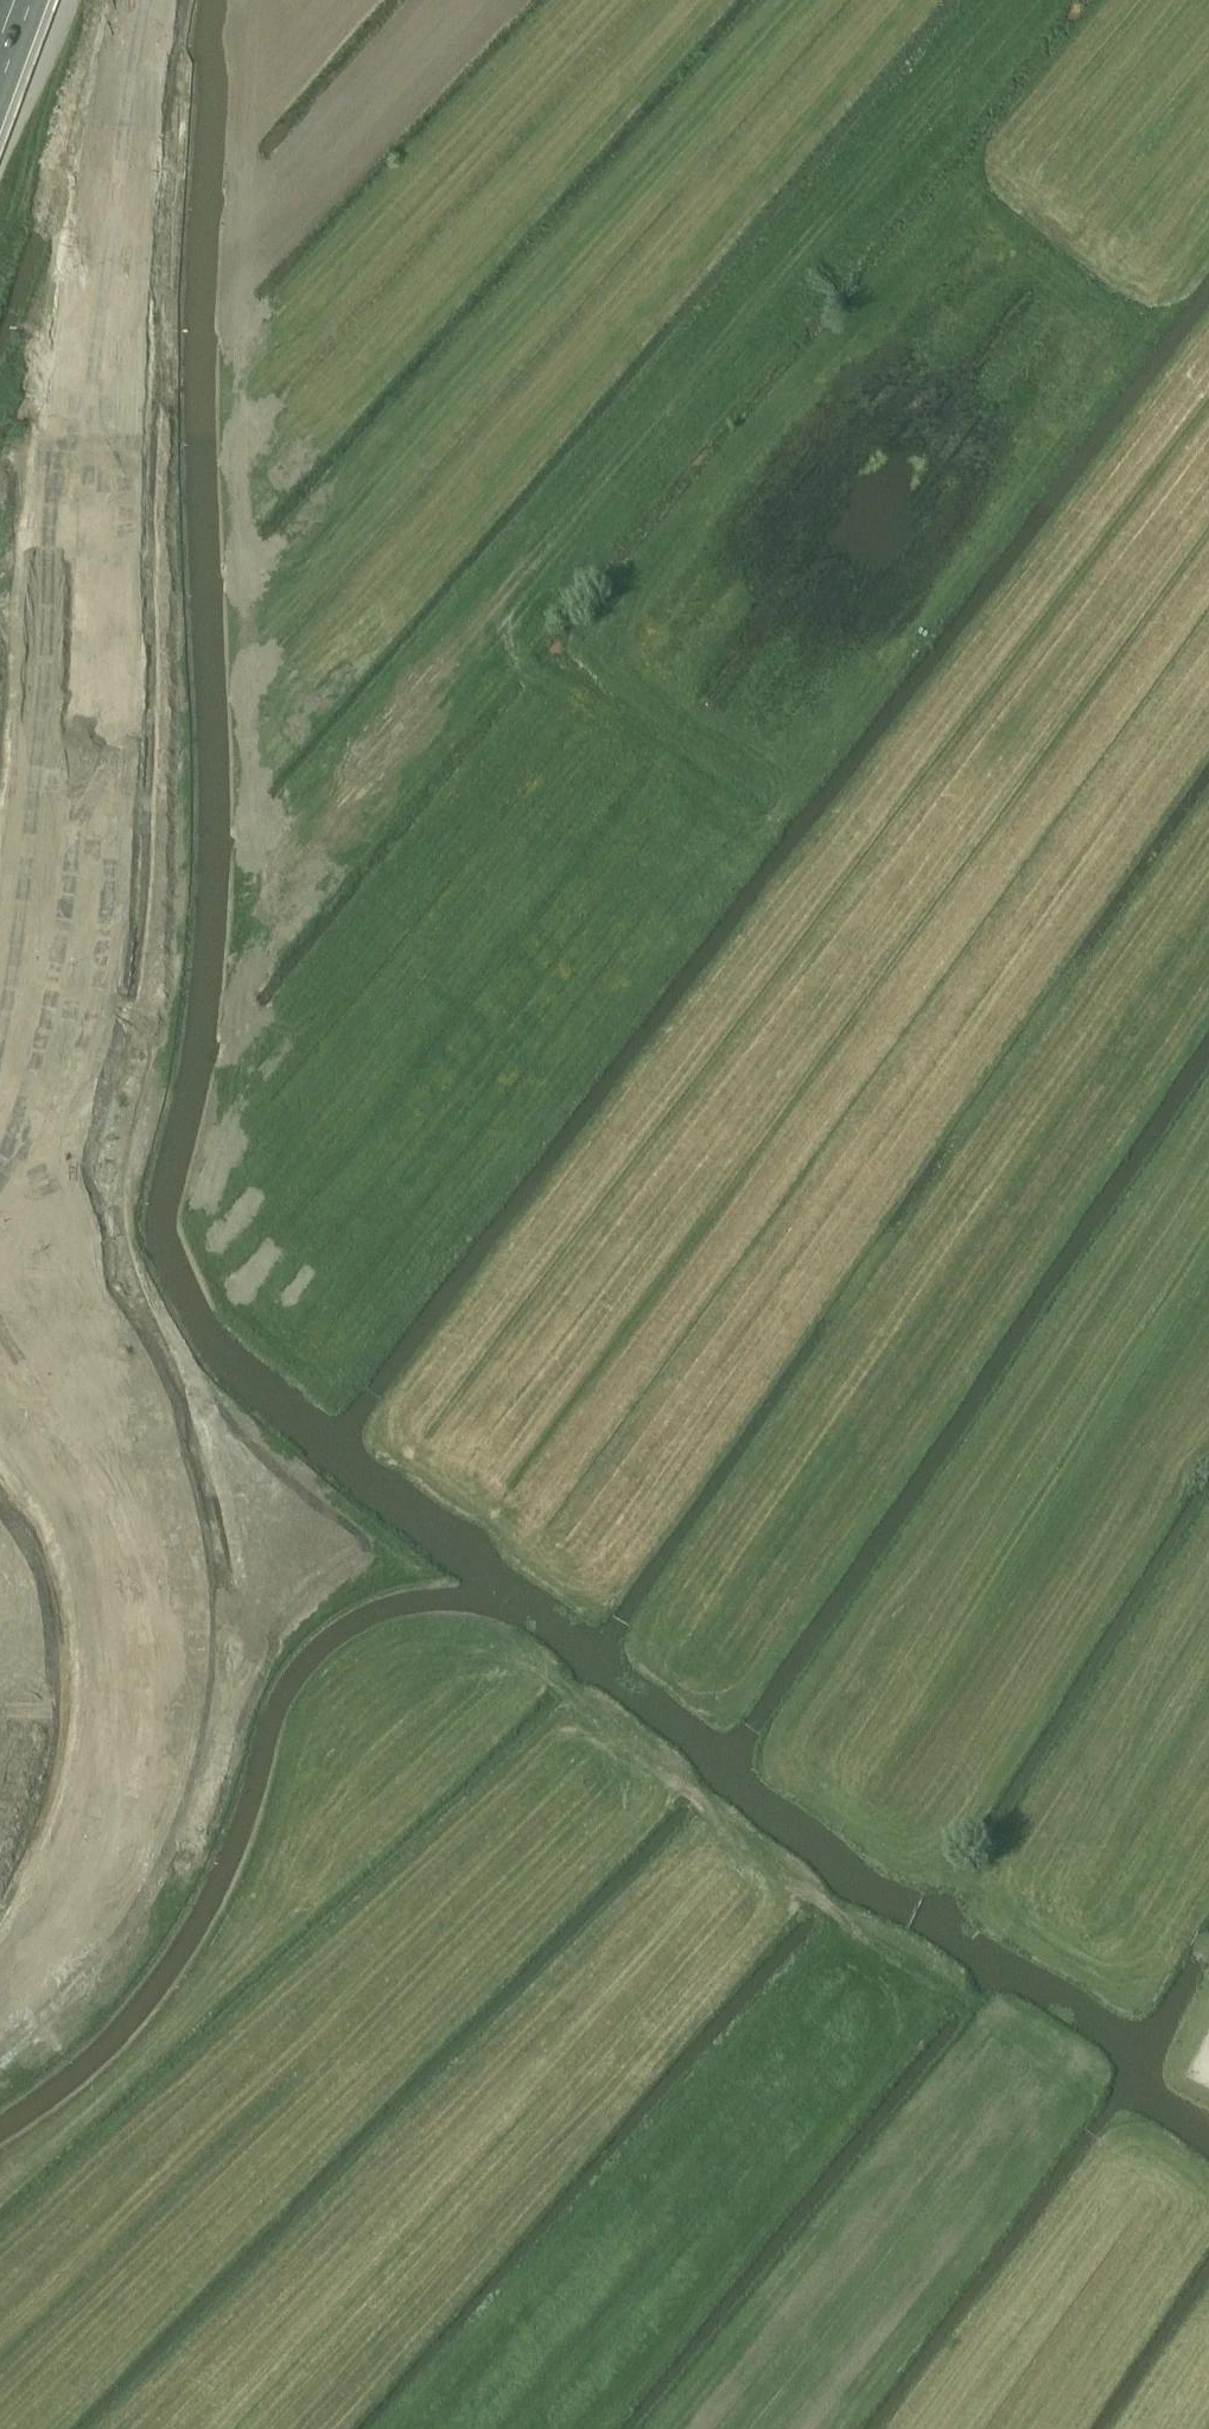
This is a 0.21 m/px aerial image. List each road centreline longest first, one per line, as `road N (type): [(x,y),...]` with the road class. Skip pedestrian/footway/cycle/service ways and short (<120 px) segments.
road 1 (motorway): [(0,1177),(61,903),(103,581),(145,0)]
road 2 (tertiary): [(0,2010),(89,1911),(125,1841),(151,1754),(161,1676),(150,1558)]
road 3 (tertiary): [(150,1558),(146,1472),(129,1426),(100,1382),(9,1298)]
road 4 (tertiary): [(0,1350),(98,1442),(150,1558)]

